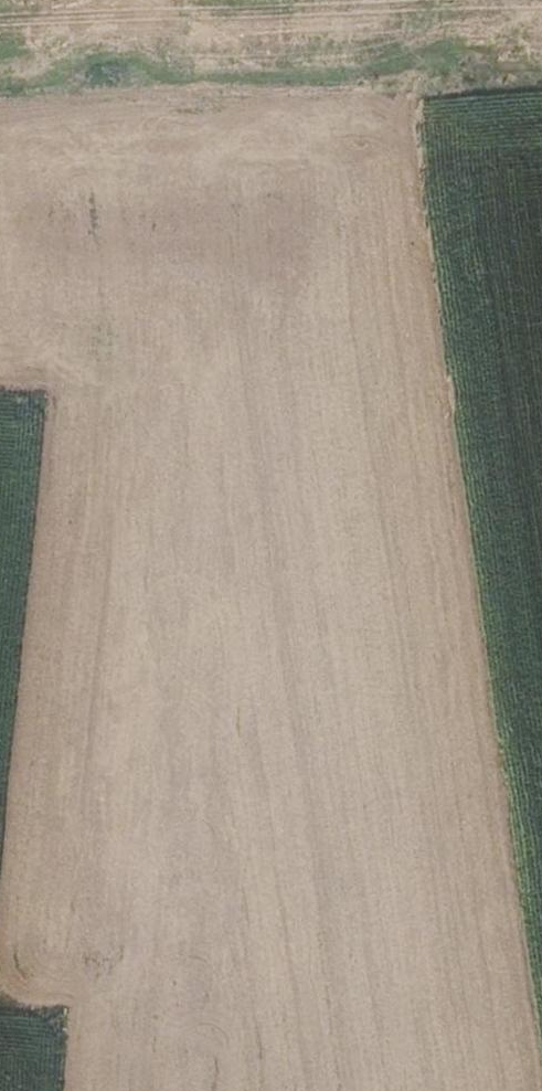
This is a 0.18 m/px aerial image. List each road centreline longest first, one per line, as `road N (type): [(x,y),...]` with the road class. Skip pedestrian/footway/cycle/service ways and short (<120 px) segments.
road 1 (track): [(0,100),(541,81)]

